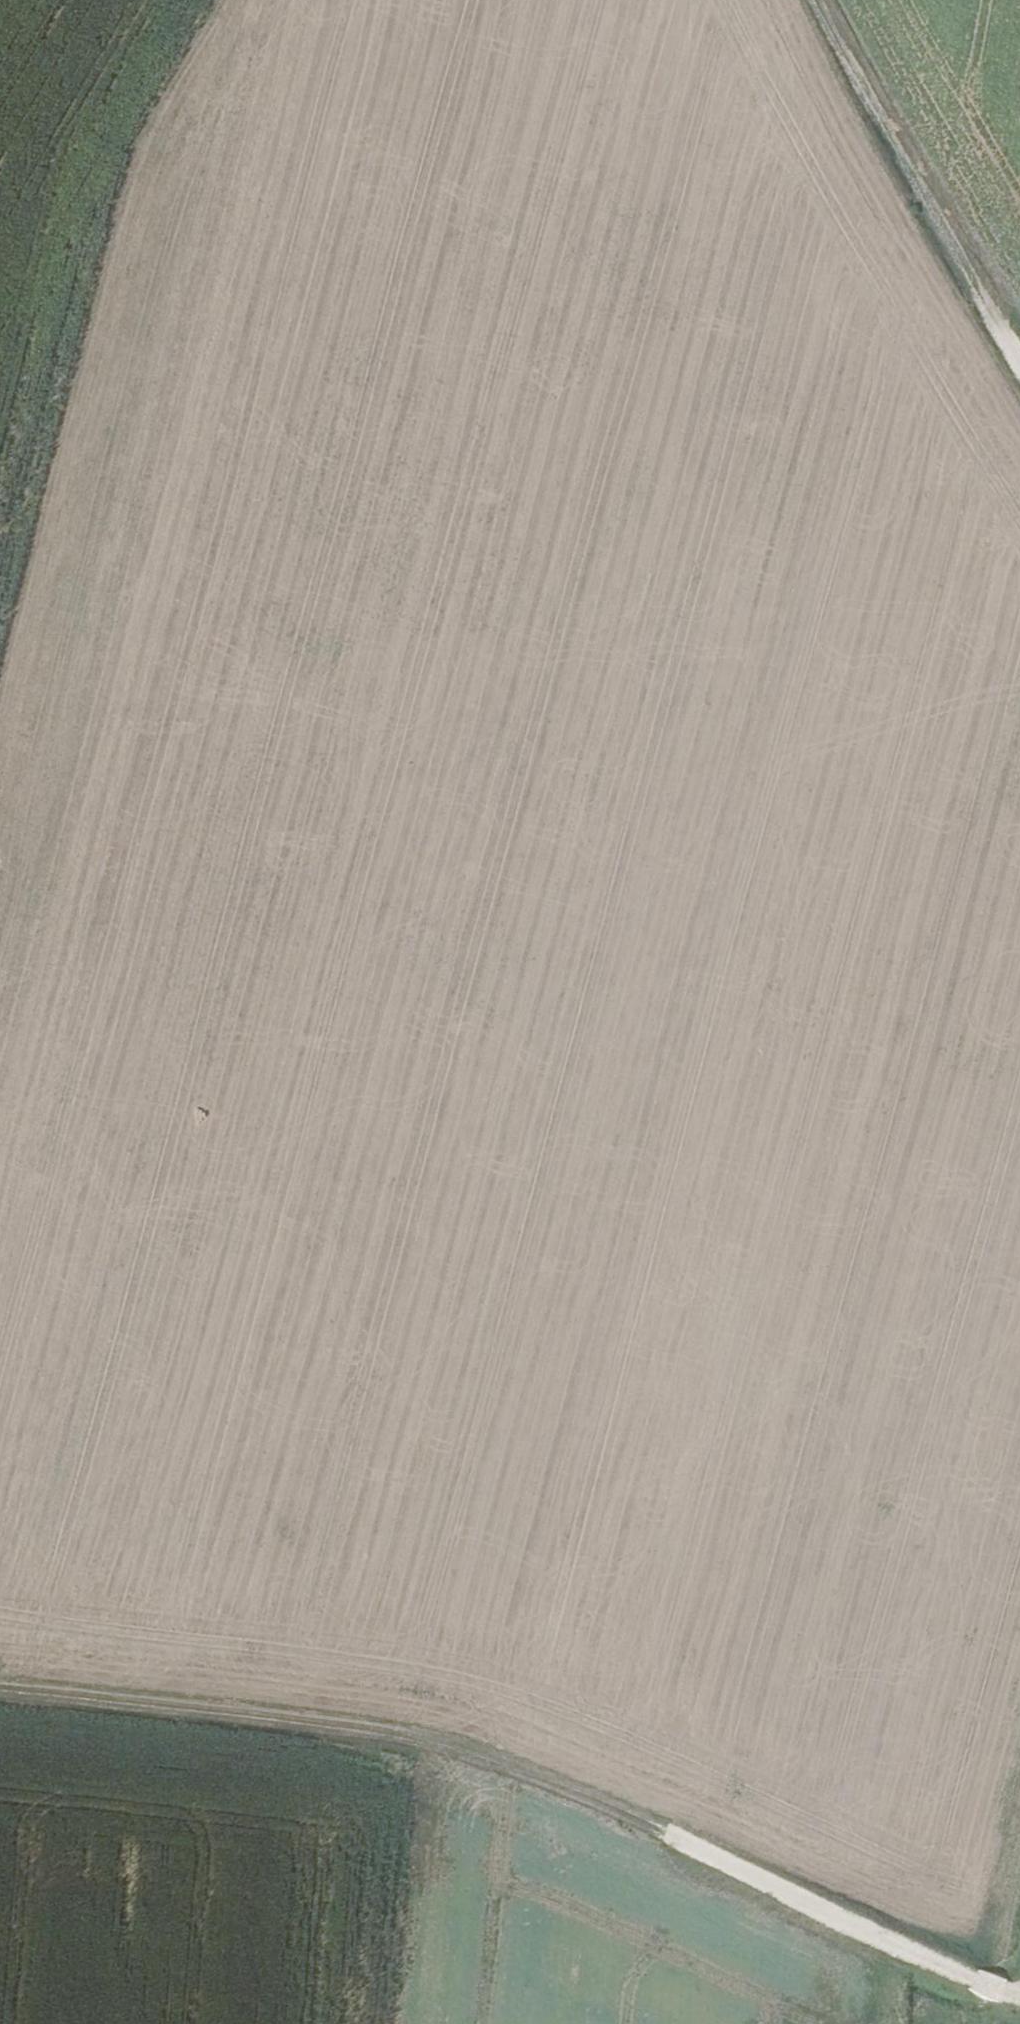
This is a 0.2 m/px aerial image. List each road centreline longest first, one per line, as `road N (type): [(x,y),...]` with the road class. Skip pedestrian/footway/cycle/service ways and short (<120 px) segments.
road 1 (track): [(0,1691),(409,1742),(490,1764),(600,1804),(952,1975),(1019,1999)]
road 2 (track): [(813,0),(1019,359)]

